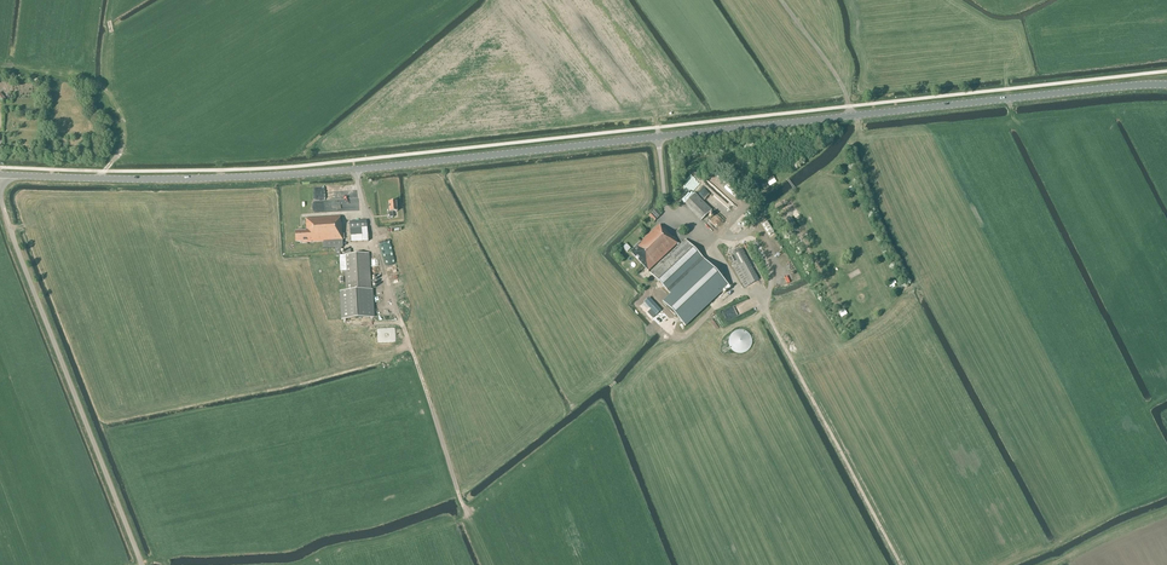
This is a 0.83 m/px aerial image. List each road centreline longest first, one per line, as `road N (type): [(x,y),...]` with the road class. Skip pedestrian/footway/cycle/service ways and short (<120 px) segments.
road 1 (secondary): [(0,175),(146,183),(337,174),(1166,87)]
road 2 (unclassified): [(141,564),(0,195)]

